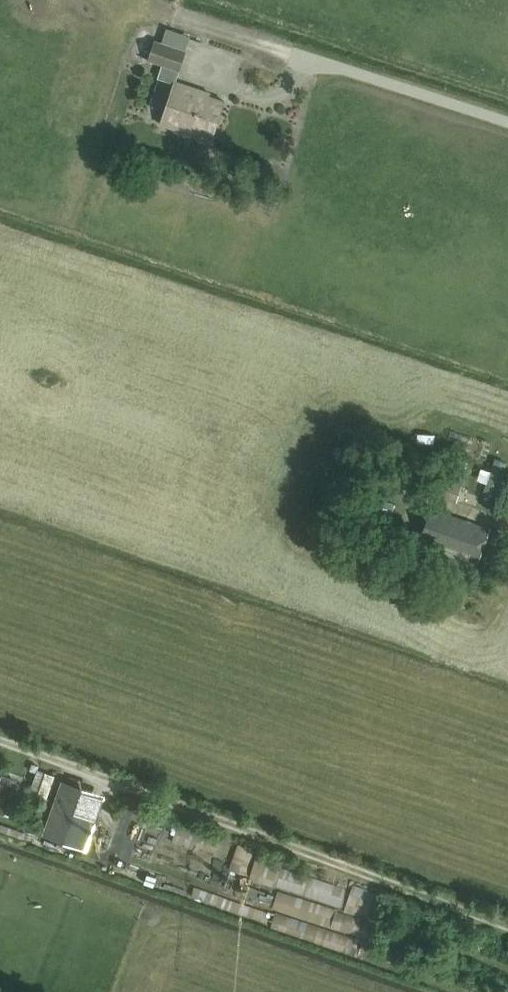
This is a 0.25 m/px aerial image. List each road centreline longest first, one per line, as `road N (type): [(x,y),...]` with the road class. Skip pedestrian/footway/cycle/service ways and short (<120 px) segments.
road 1 (track): [(507,925),(0,740)]
road 2 (unclassified): [(507,122),(316,61)]

